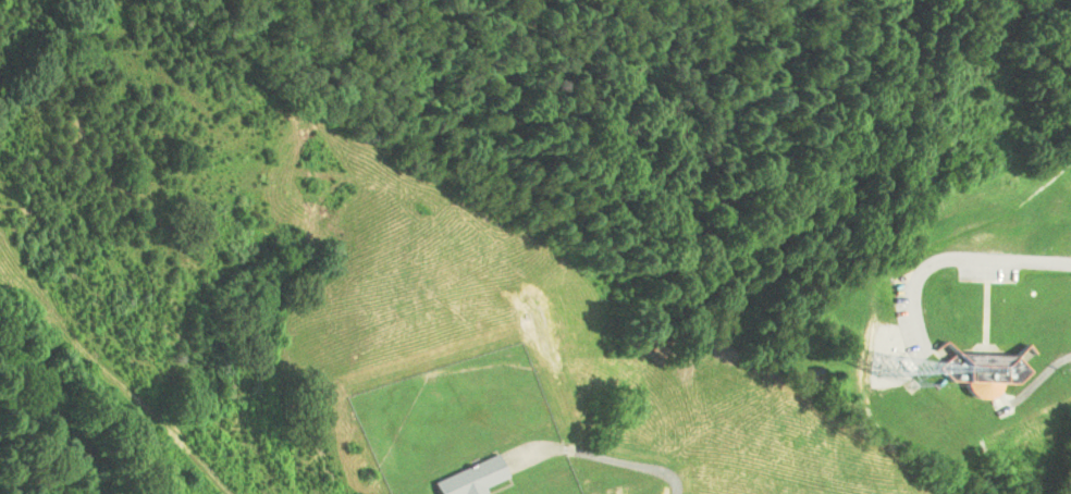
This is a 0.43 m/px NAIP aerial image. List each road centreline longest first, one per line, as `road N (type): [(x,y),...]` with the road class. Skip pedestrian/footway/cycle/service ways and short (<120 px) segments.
road 1 (residential): [(904,344),(903,295),(913,260),(932,252),(1070,259)]

